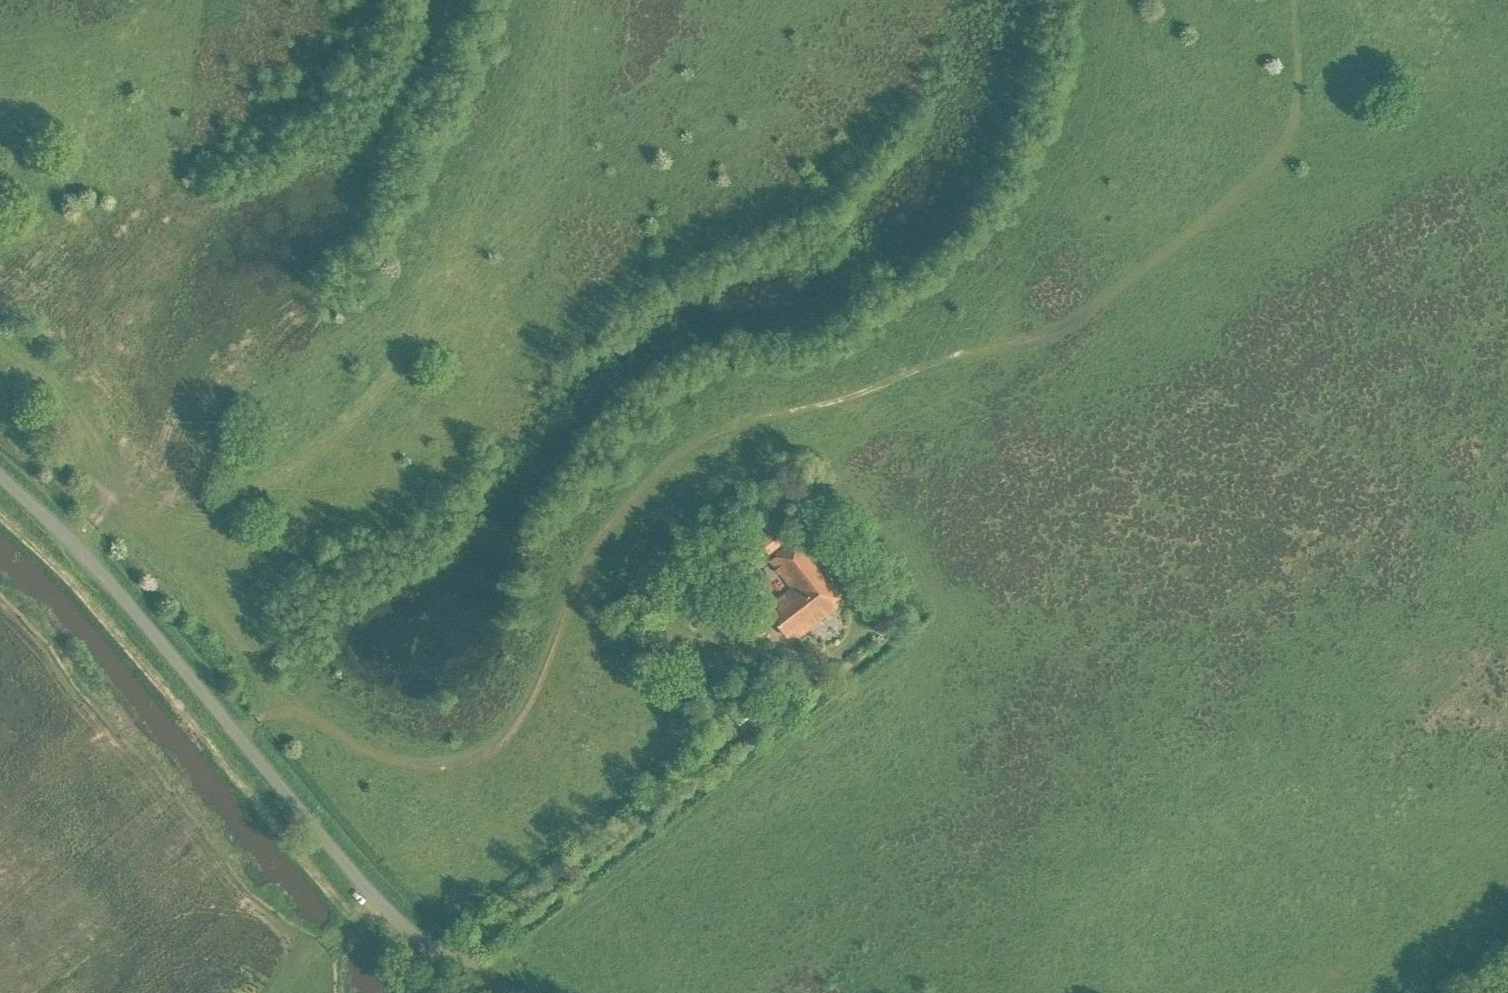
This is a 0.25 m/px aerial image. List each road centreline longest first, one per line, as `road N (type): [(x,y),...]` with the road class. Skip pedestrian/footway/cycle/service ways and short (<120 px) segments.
road 1 (unclassified): [(517,992),(460,967),(395,920),(77,540),(0,476)]

